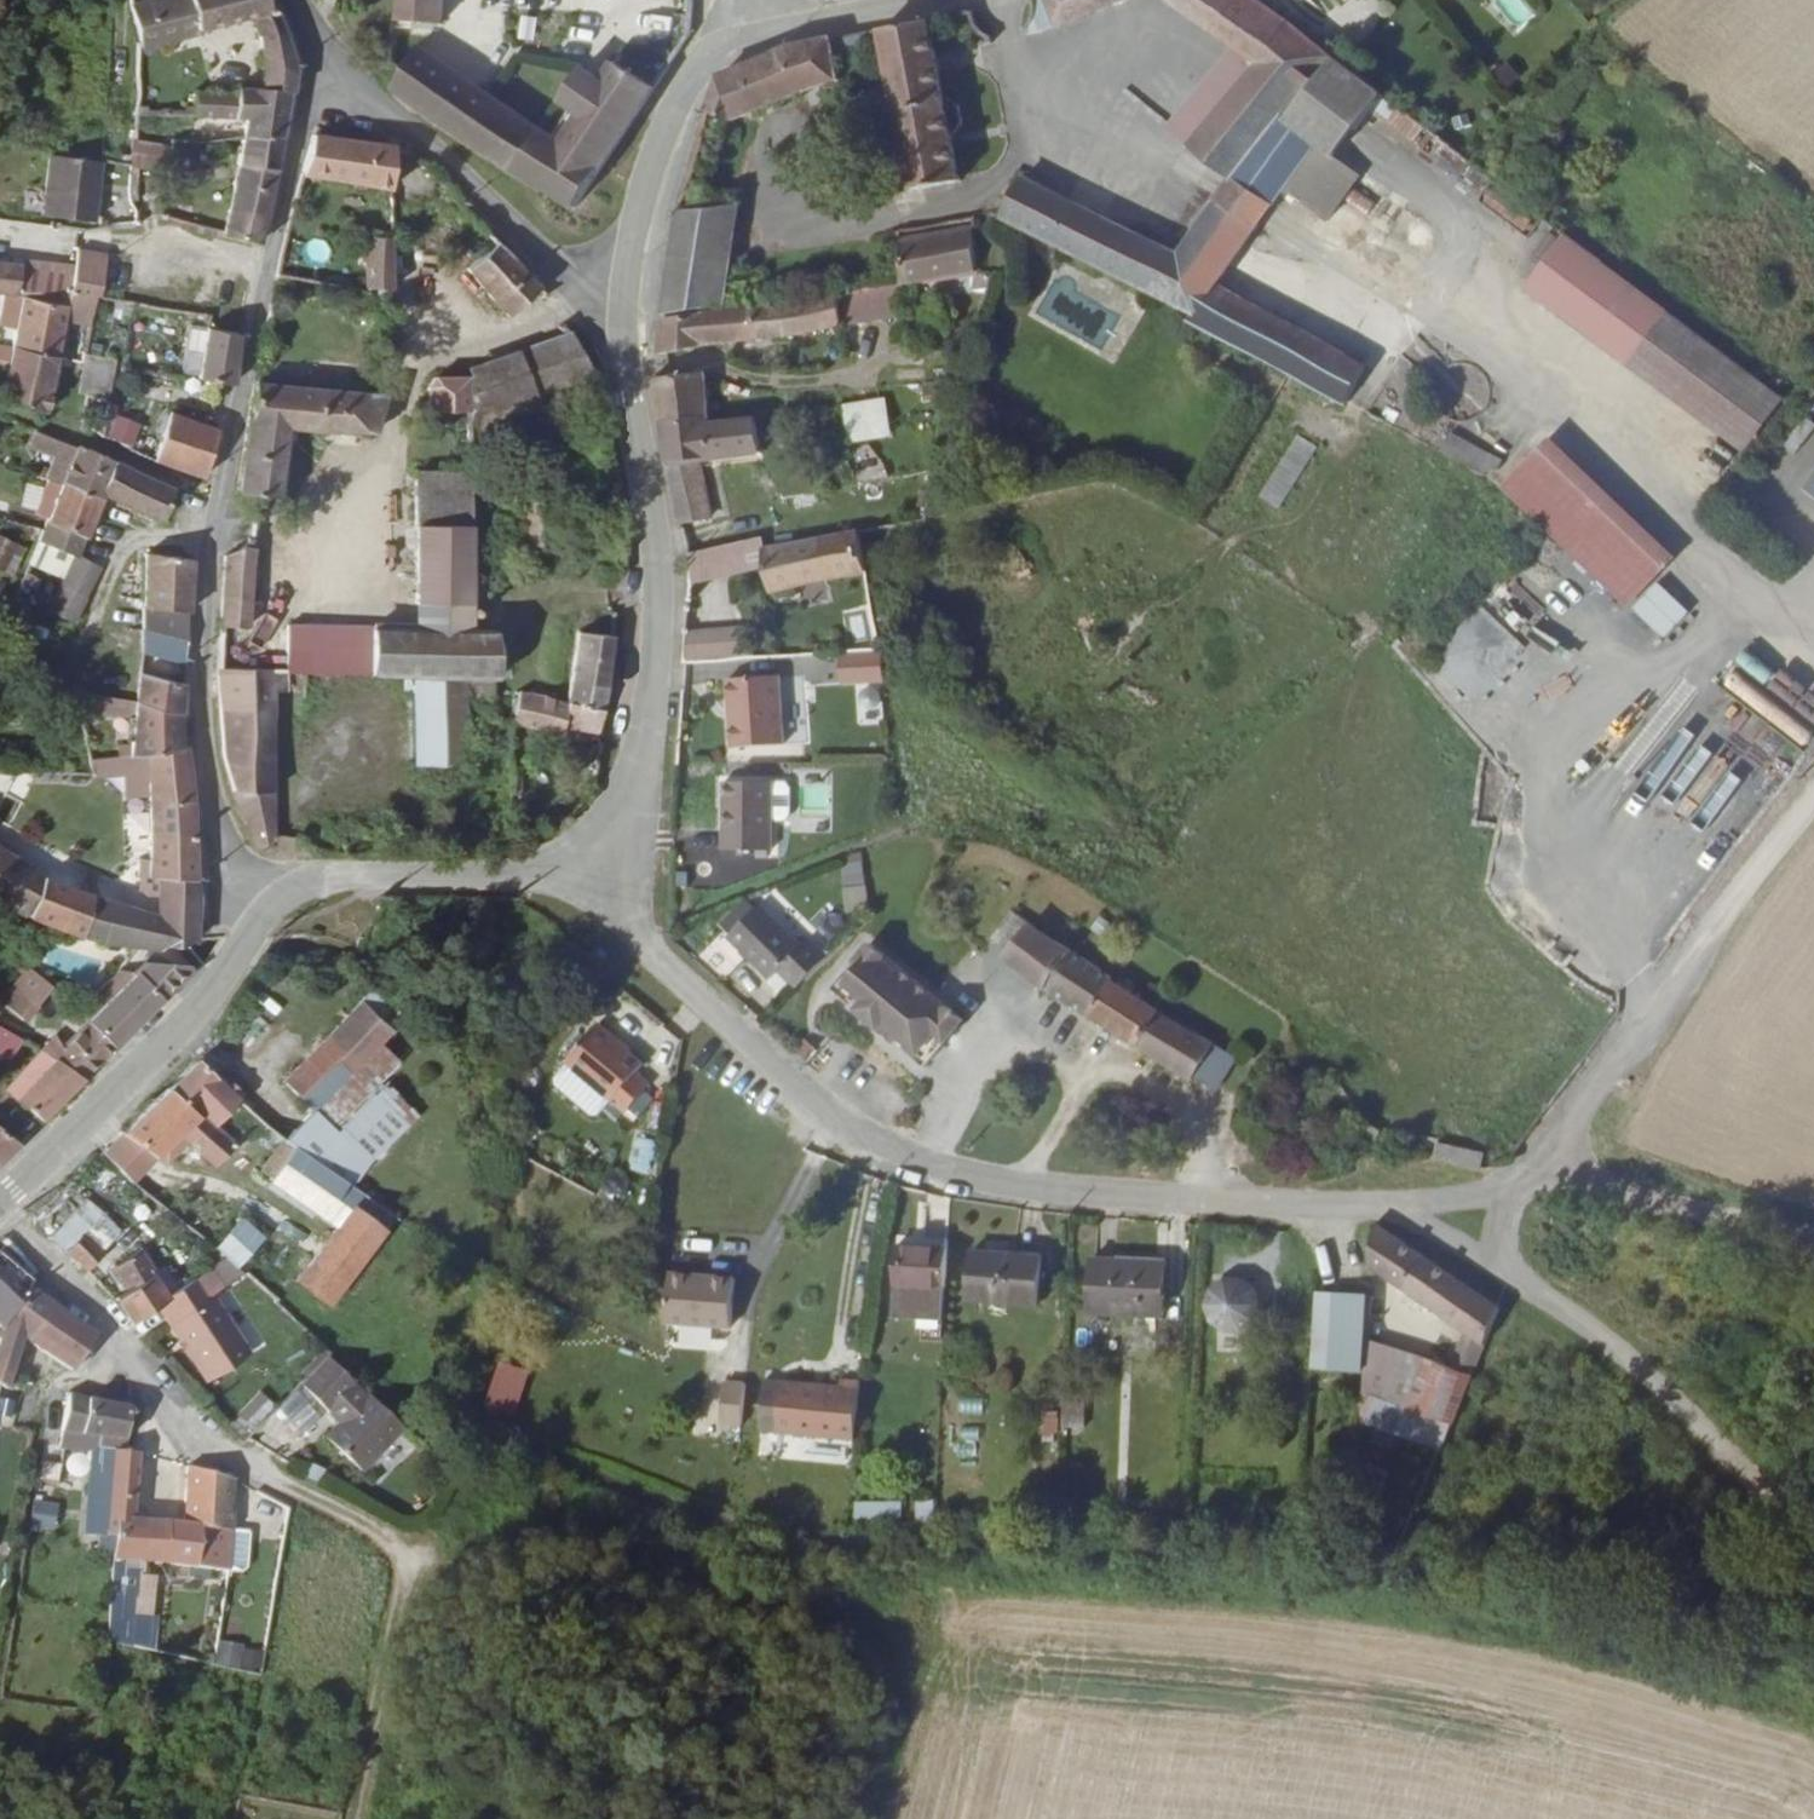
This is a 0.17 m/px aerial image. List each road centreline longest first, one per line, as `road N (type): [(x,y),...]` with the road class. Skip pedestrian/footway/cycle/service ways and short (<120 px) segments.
road 1 (residential): [(1403,1209),(1042,1191),(910,1155),(794,1087),(657,958),(587,845)]
road 2 (residential): [(270,919),(241,873),(222,816),(209,734),(217,535),(256,329),(307,127),(334,68)]
road 3 (track): [(1813,805),(1522,1192),(1497,1267)]
road 4 (unclassified): [(587,845),(617,805),(648,739),(664,582),(637,397),(633,308)]
road 5 (track): [(1813,1540),(1753,1469),(1590,1324),(1403,1209)]
road 6 (residential): [(0,1207),(89,1299),(192,1431),(310,1499)]
road 7 (track): [(1813,1248),(1591,1183),(1403,1209)]
road 8 (residential): [(0,1202),(193,1015),(270,919)]
road 9 (residential): [(633,308),(547,260),(334,68)]
road 10 (track): [(360,1818),(404,1617),(404,1580),(392,1549),(310,1499)]
road 11 (residential): [(270,919),(312,888),(518,874),(587,845)]
road 12 (unclassified): [(633,308),(647,201),(681,109),(706,66),(754,31)]
road 13 (unclassified): [(754,31),(925,0)]

